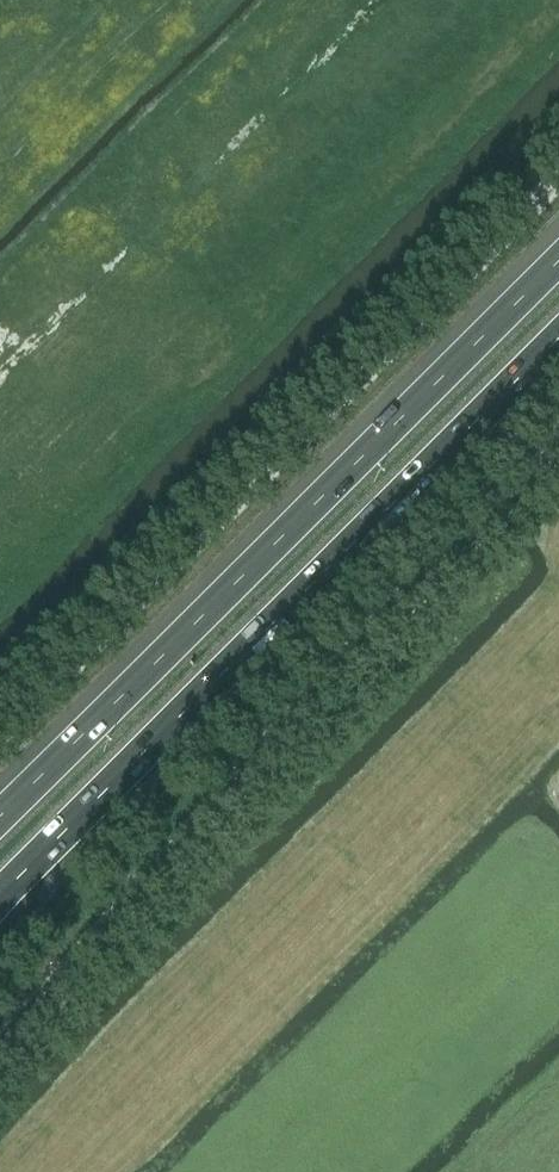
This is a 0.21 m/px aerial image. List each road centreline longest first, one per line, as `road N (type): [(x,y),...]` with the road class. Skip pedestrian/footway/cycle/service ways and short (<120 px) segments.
road 1 (unclassified): [(0,1048),(558,443)]
road 2 (unclassified): [(0,732),(558,178)]
road 3 (motorway): [(558,257),(0,810)]
road 4 (motorway): [(0,897),(558,345)]

